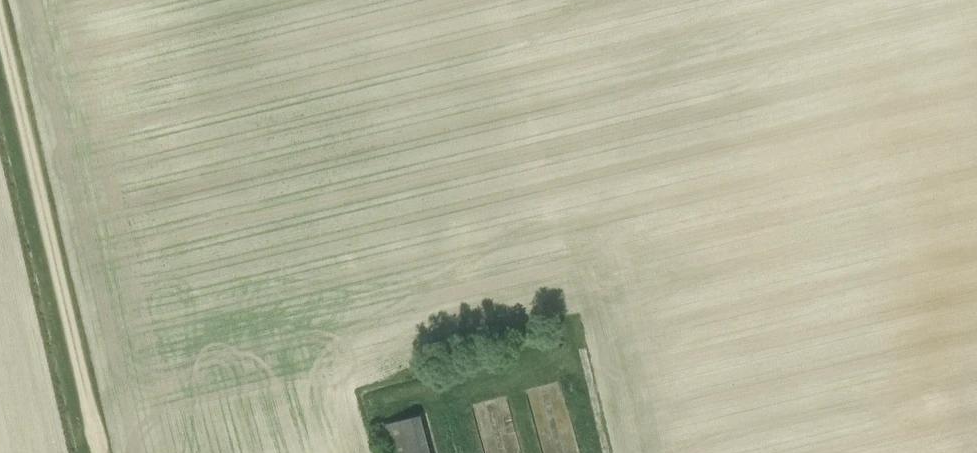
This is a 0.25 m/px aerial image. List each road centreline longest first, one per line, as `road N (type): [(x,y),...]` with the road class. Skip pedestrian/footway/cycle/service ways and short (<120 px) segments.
road 1 (track): [(607,452),(505,0)]
road 2 (track): [(0,27),(99,452)]

